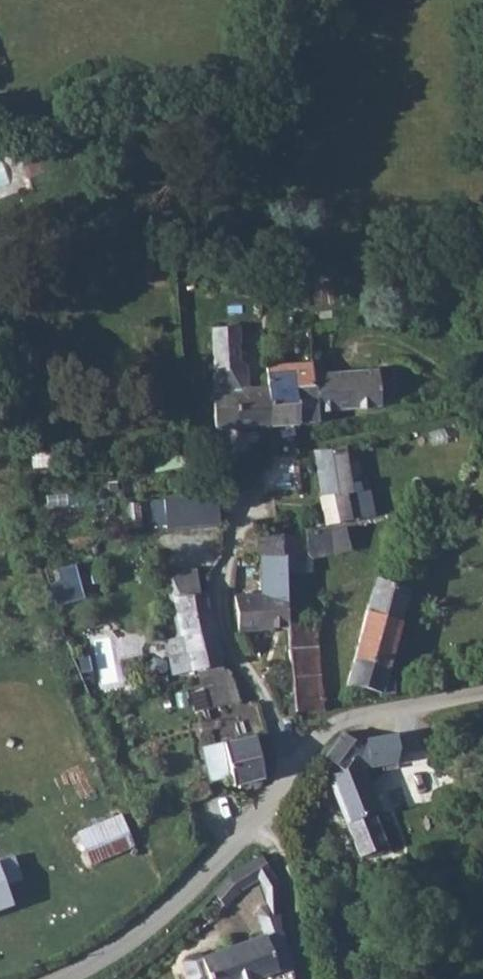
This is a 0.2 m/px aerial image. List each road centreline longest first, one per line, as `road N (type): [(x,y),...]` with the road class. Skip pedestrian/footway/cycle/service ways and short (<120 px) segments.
road 1 (unclassified): [(67,978),(197,885),(293,766)]
road 2 (residential): [(249,502),(223,608),(228,636),(293,766)]

